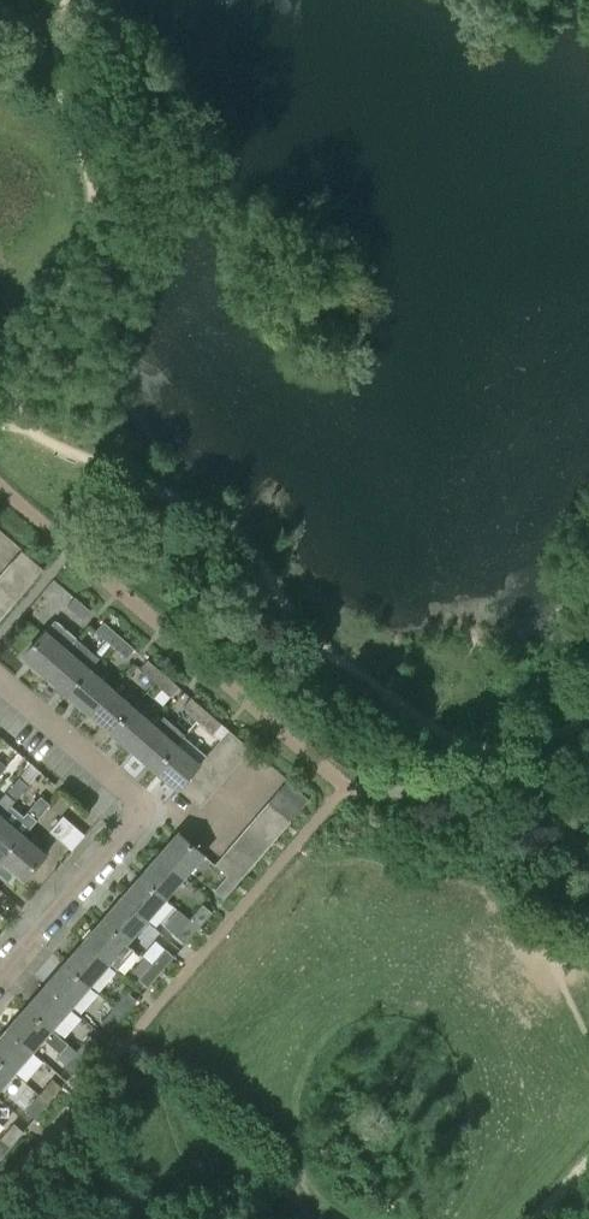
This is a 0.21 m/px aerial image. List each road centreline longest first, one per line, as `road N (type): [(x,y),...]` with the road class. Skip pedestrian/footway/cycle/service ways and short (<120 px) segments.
road 1 (residential): [(0,683),(133,795),(135,828),(0,984)]

